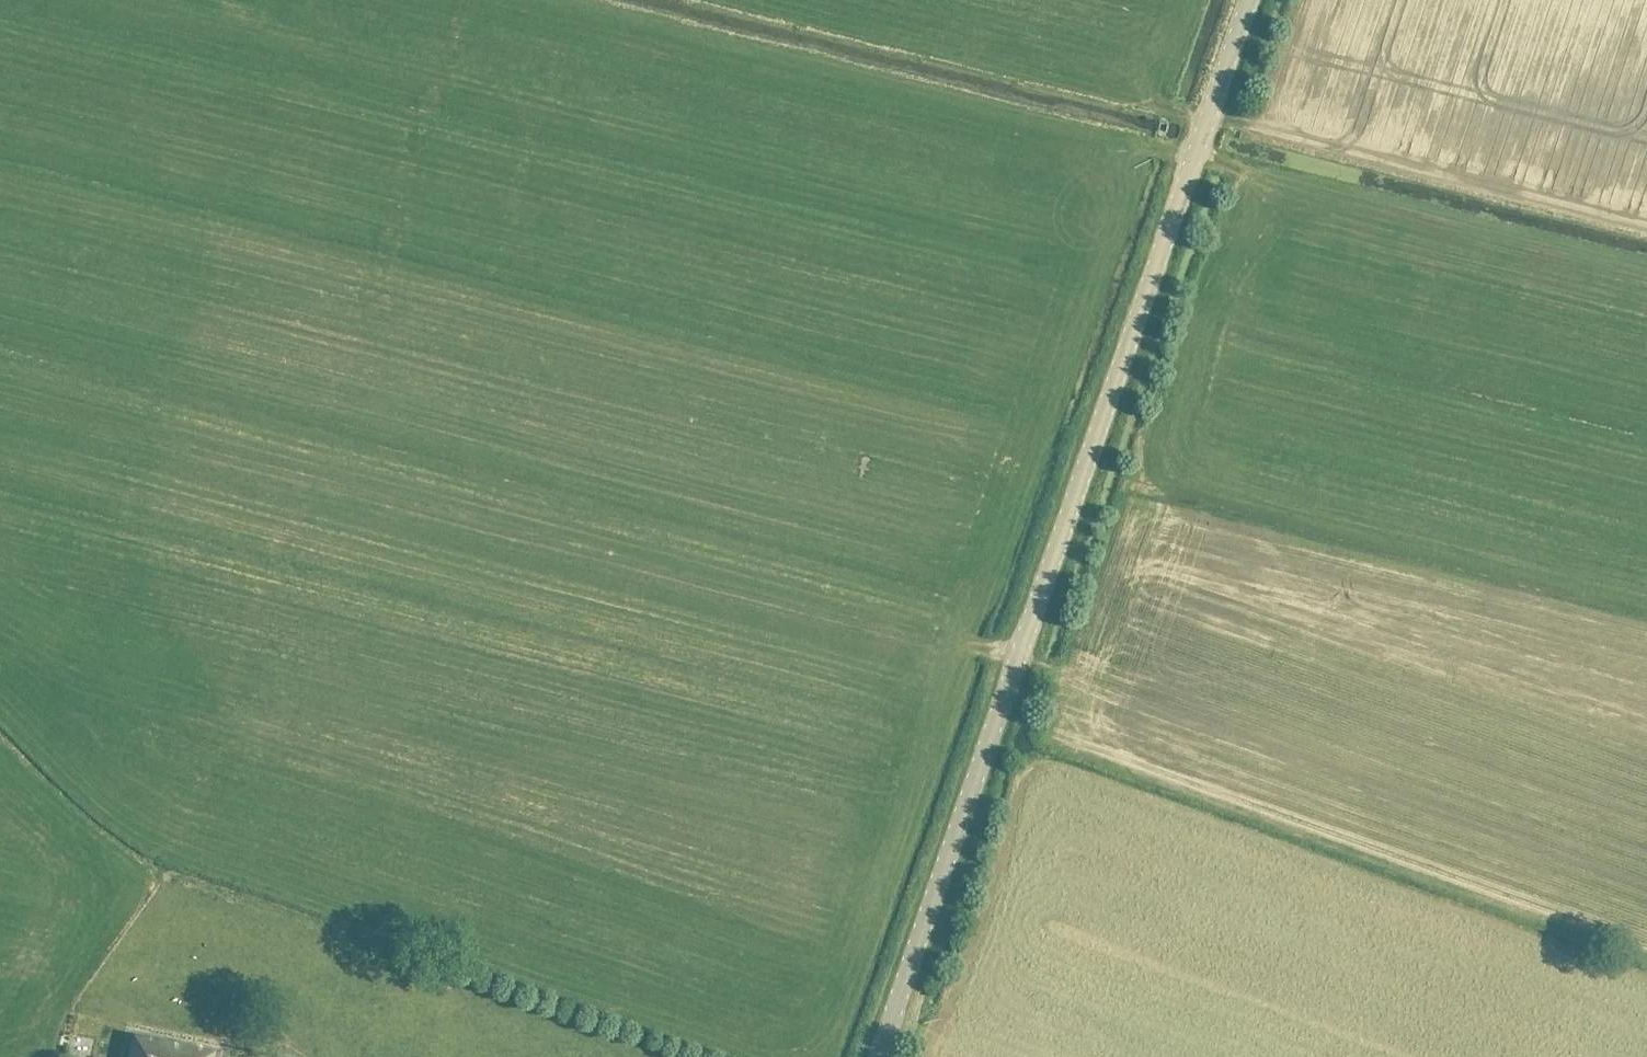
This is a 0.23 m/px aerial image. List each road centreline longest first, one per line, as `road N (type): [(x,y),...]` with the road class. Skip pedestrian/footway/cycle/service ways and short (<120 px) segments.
road 1 (tertiary): [(884,1056),(1250,0)]

